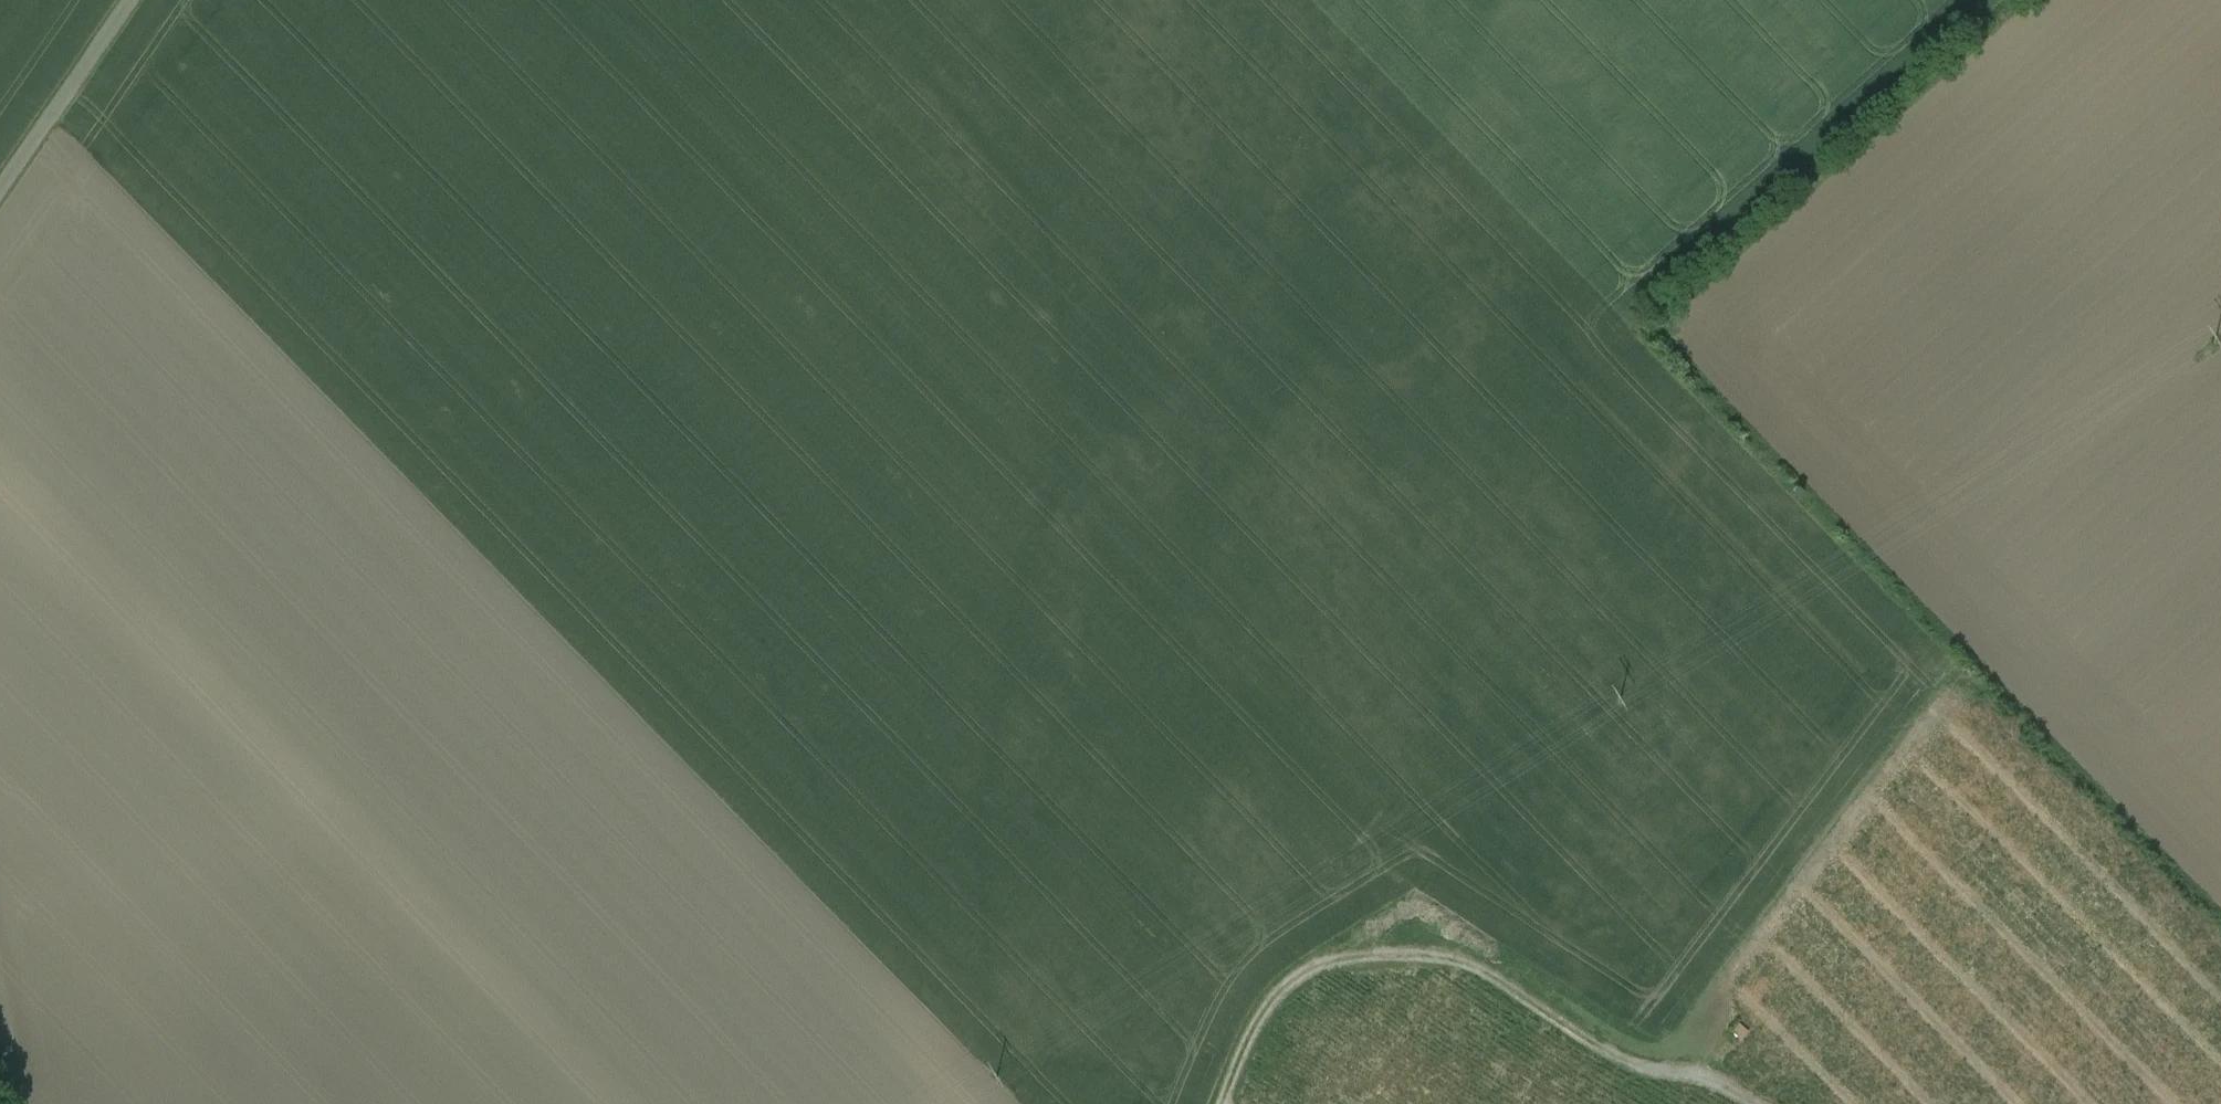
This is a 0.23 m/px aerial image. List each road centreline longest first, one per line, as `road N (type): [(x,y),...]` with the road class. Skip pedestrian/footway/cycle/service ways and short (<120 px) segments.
road 1 (unclassified): [(132,0),(0,188)]

